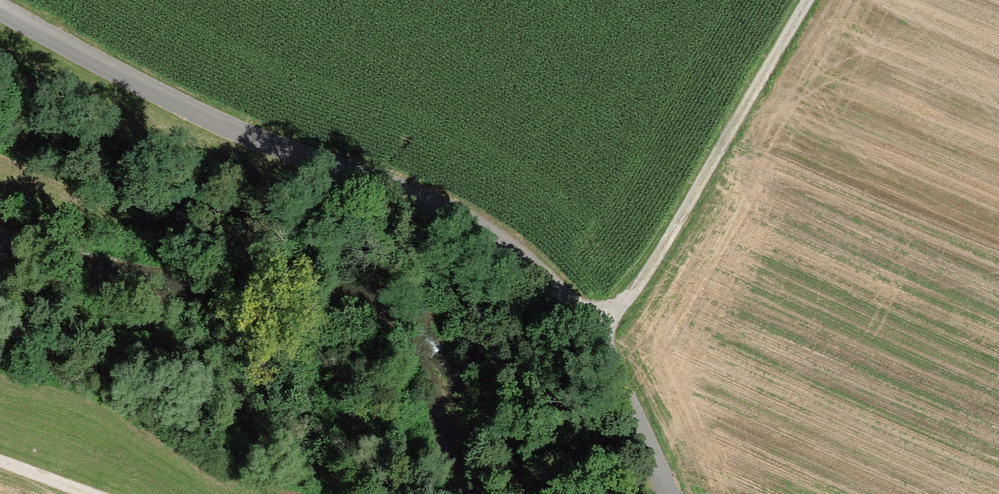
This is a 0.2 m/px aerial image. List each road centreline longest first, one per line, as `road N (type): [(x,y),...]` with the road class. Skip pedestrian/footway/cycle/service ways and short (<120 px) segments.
road 1 (tertiary): [(0,14),(105,73),(317,167),(445,209),(526,260),(587,327),(661,493)]
road 2 (track): [(805,0),(648,272),(587,327)]

